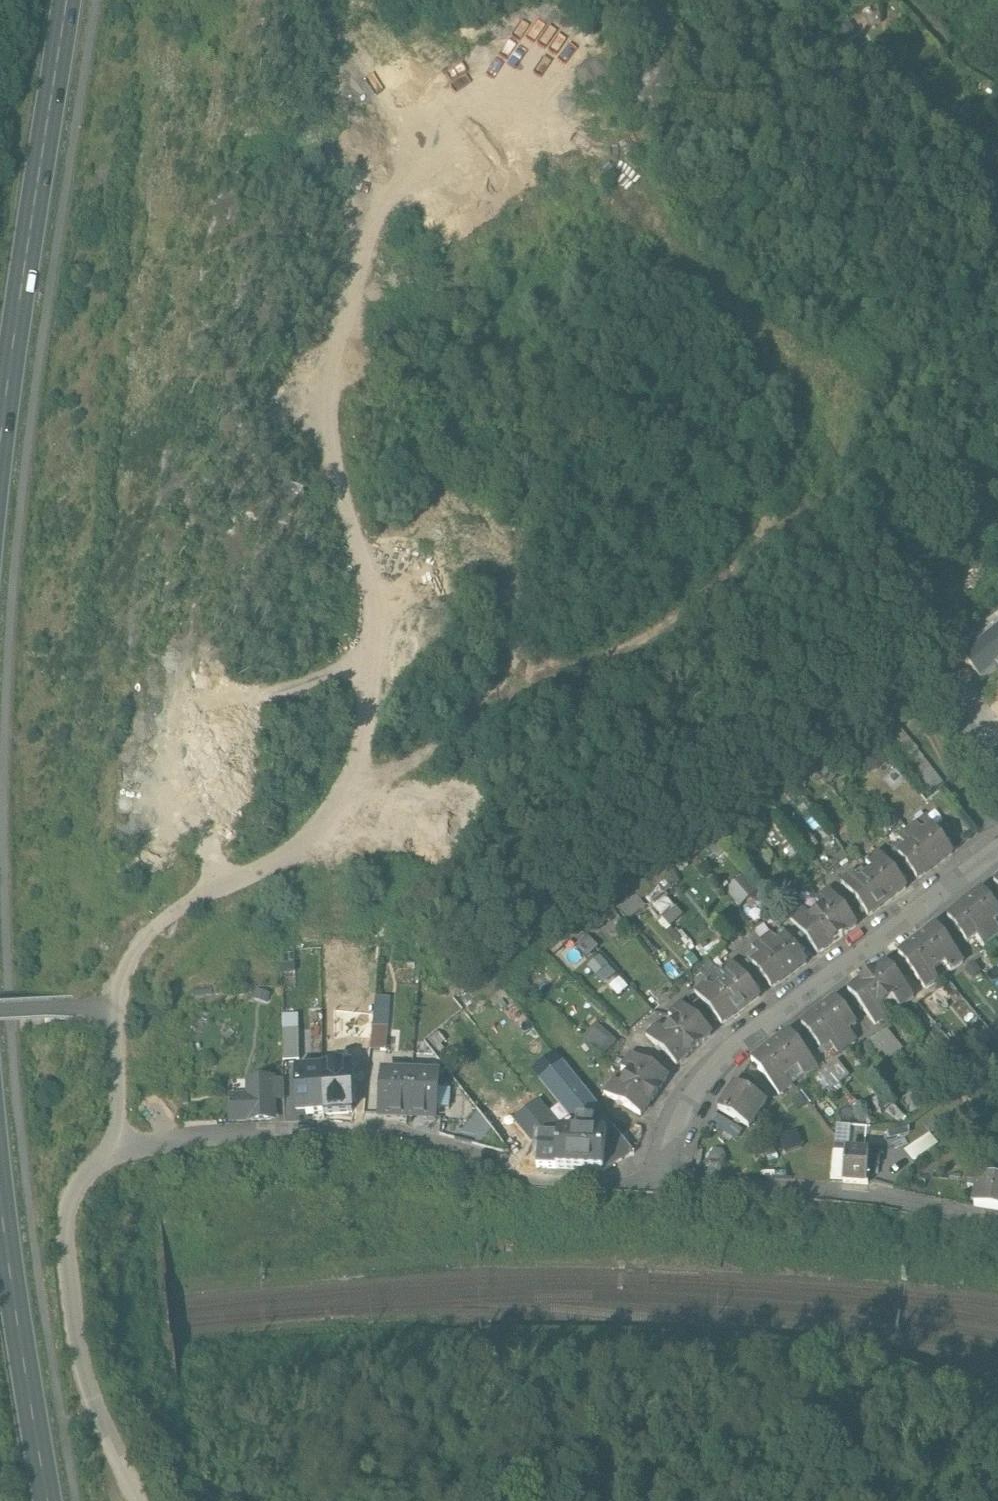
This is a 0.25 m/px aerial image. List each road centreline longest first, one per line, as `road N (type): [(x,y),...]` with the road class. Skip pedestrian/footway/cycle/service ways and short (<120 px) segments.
road 1 (residential): [(141,1500),(94,1419),(60,1238),(77,1184),(116,1151),(212,1138),(376,1138),(538,1186),(661,1193)]
road 2 (residential): [(997,840),(716,1060),(675,1138),(661,1193)]
road 3 (primary): [(72,0),(0,463)]
road 4 (residential): [(661,1193),(997,1230)]
road 5 (primary): [(0,1201),(47,1500)]
road 6 (track): [(116,1151),(115,1009)]

